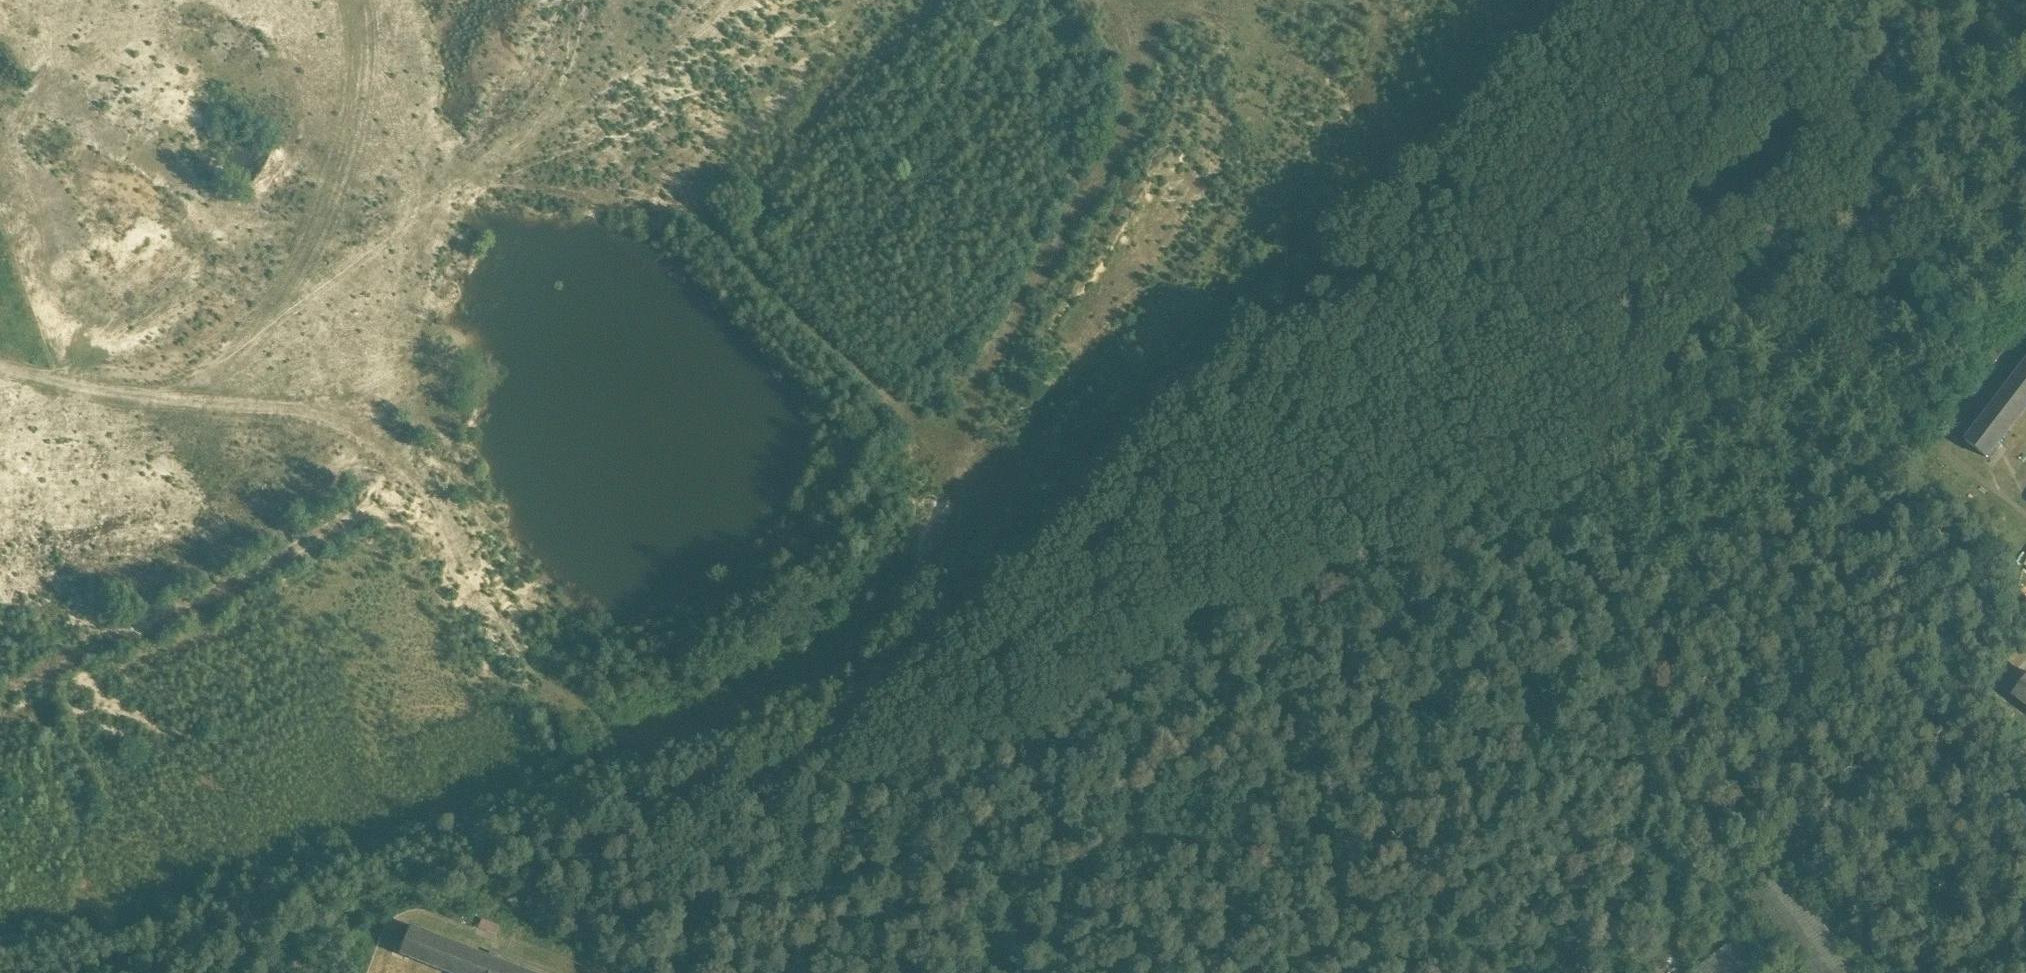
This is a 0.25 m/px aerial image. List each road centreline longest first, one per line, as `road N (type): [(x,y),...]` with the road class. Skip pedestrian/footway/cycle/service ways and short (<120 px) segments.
road 1 (track): [(0,663),(88,661),(395,516),(428,537),(504,654),(572,710),(656,745),(774,703),(887,639),(958,542),(982,391),(1140,105),(1137,46),(1106,0)]
road 2 (track): [(362,0),(340,186),(271,327),(178,409),(0,365)]

